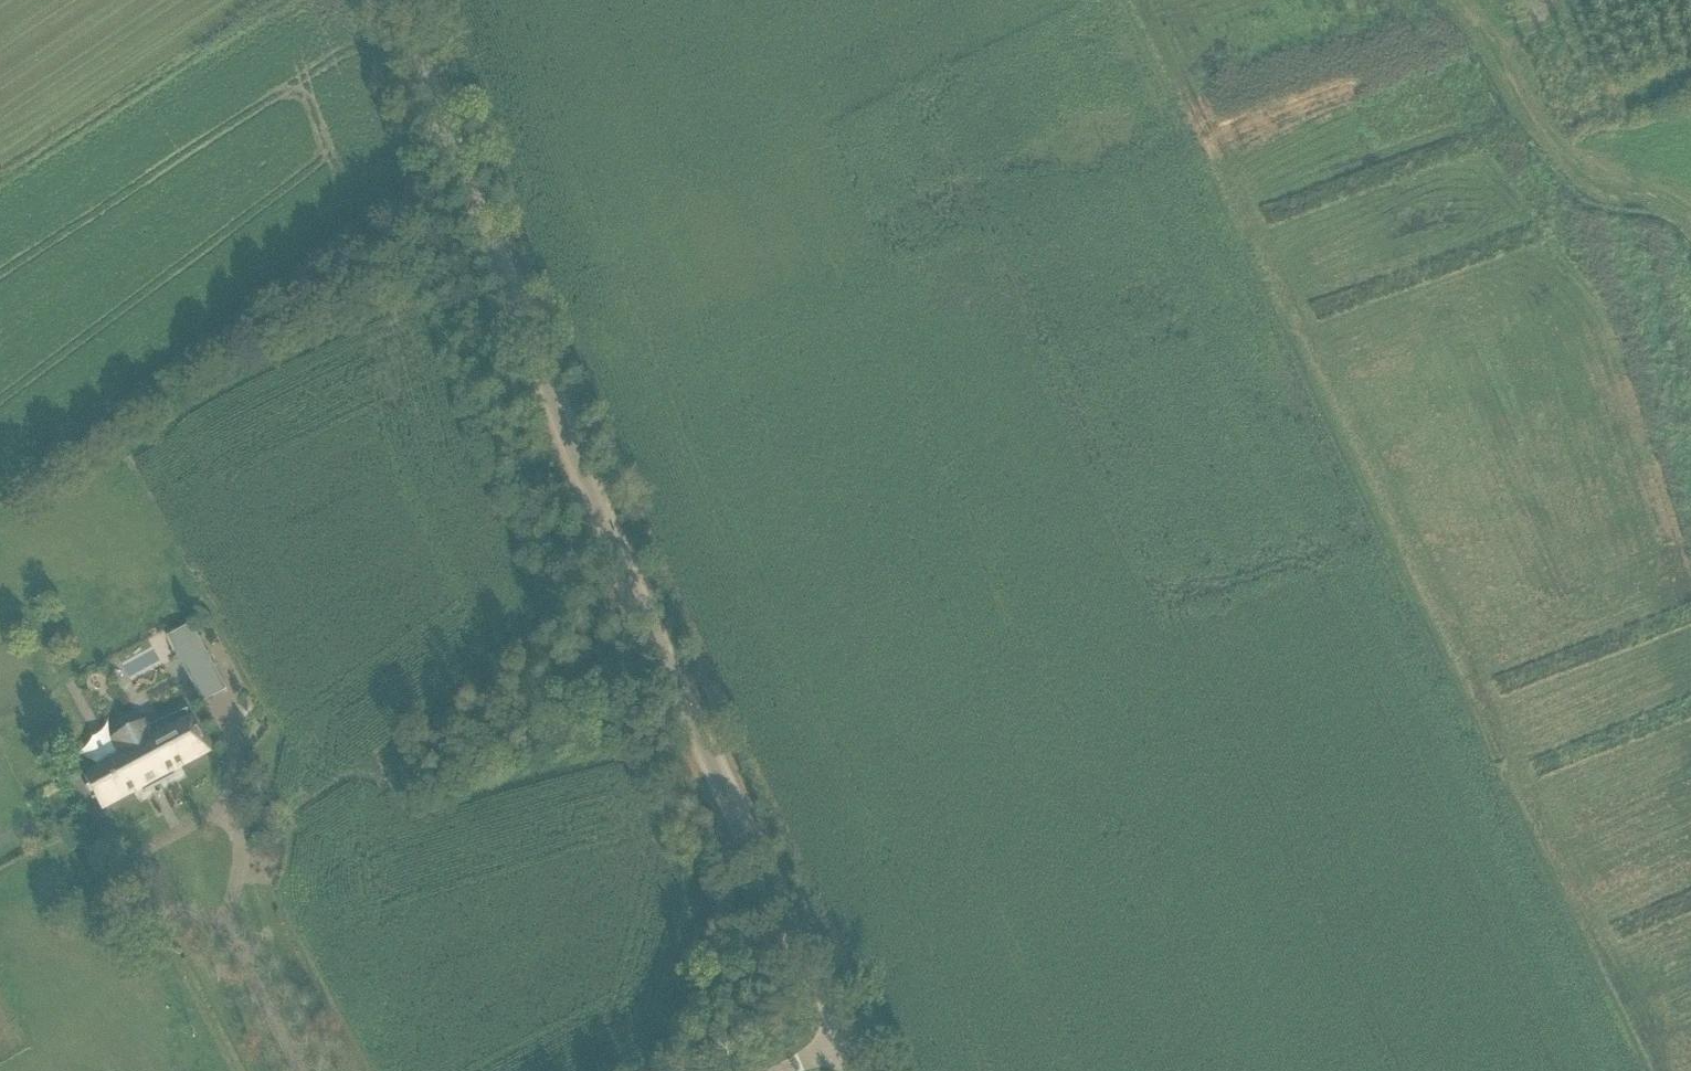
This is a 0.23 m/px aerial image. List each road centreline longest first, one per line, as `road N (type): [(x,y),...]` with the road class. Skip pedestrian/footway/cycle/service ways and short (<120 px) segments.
road 1 (unclassified): [(842,1050),(717,775),(394,0)]
road 2 (track): [(1690,203),(1566,146),(1533,105),(1476,0)]

